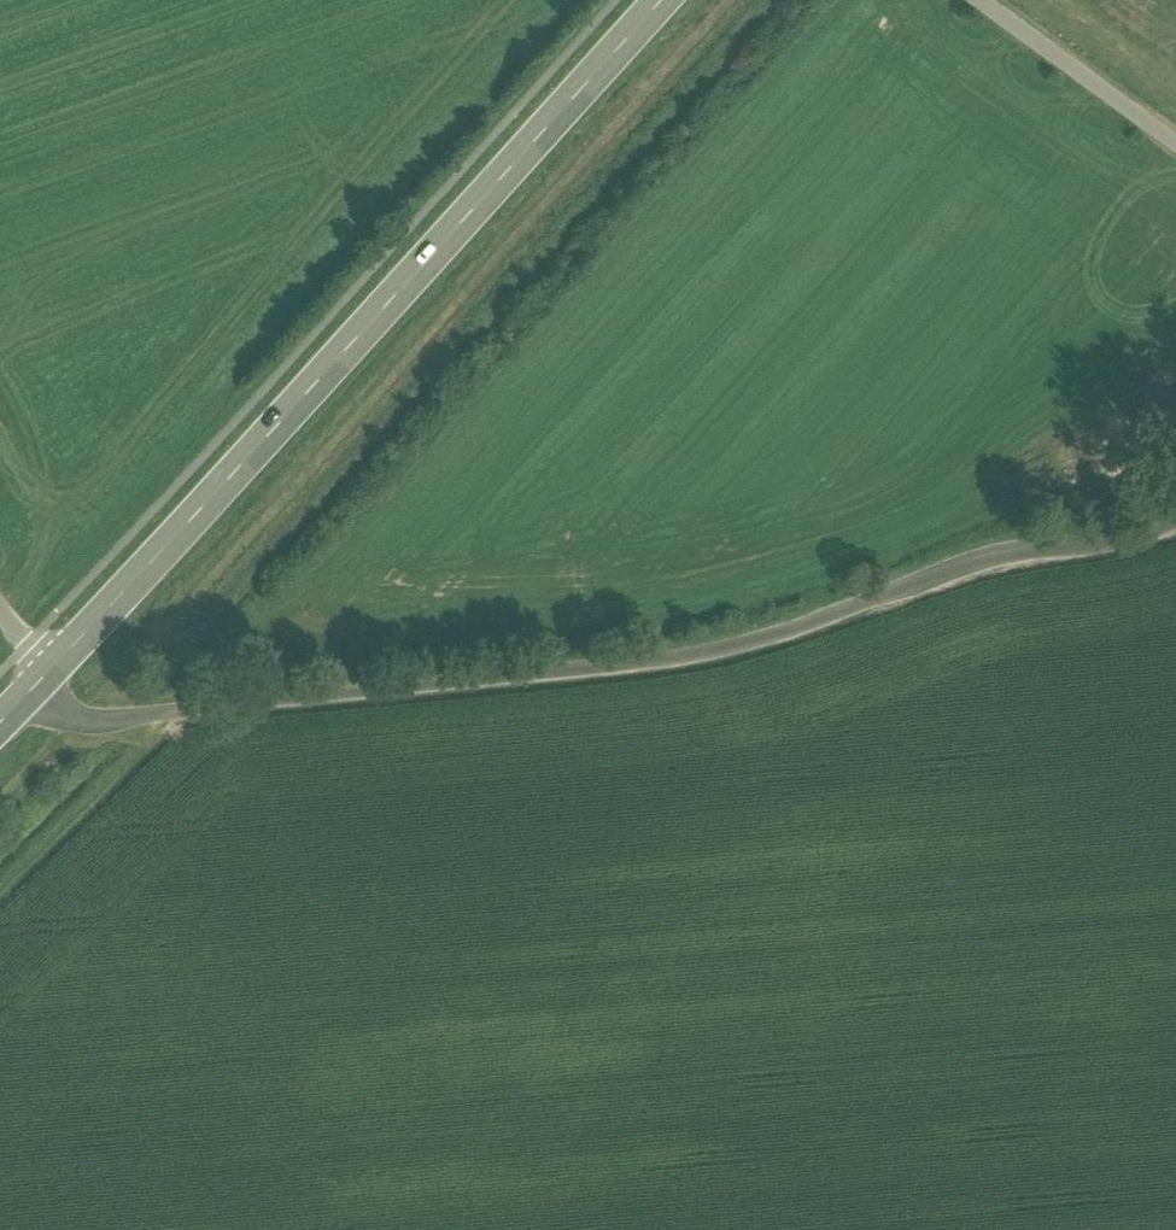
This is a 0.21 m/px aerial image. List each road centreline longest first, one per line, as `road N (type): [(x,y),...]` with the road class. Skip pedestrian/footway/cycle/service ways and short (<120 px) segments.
road 1 (secondary): [(39,683),(661,0)]

